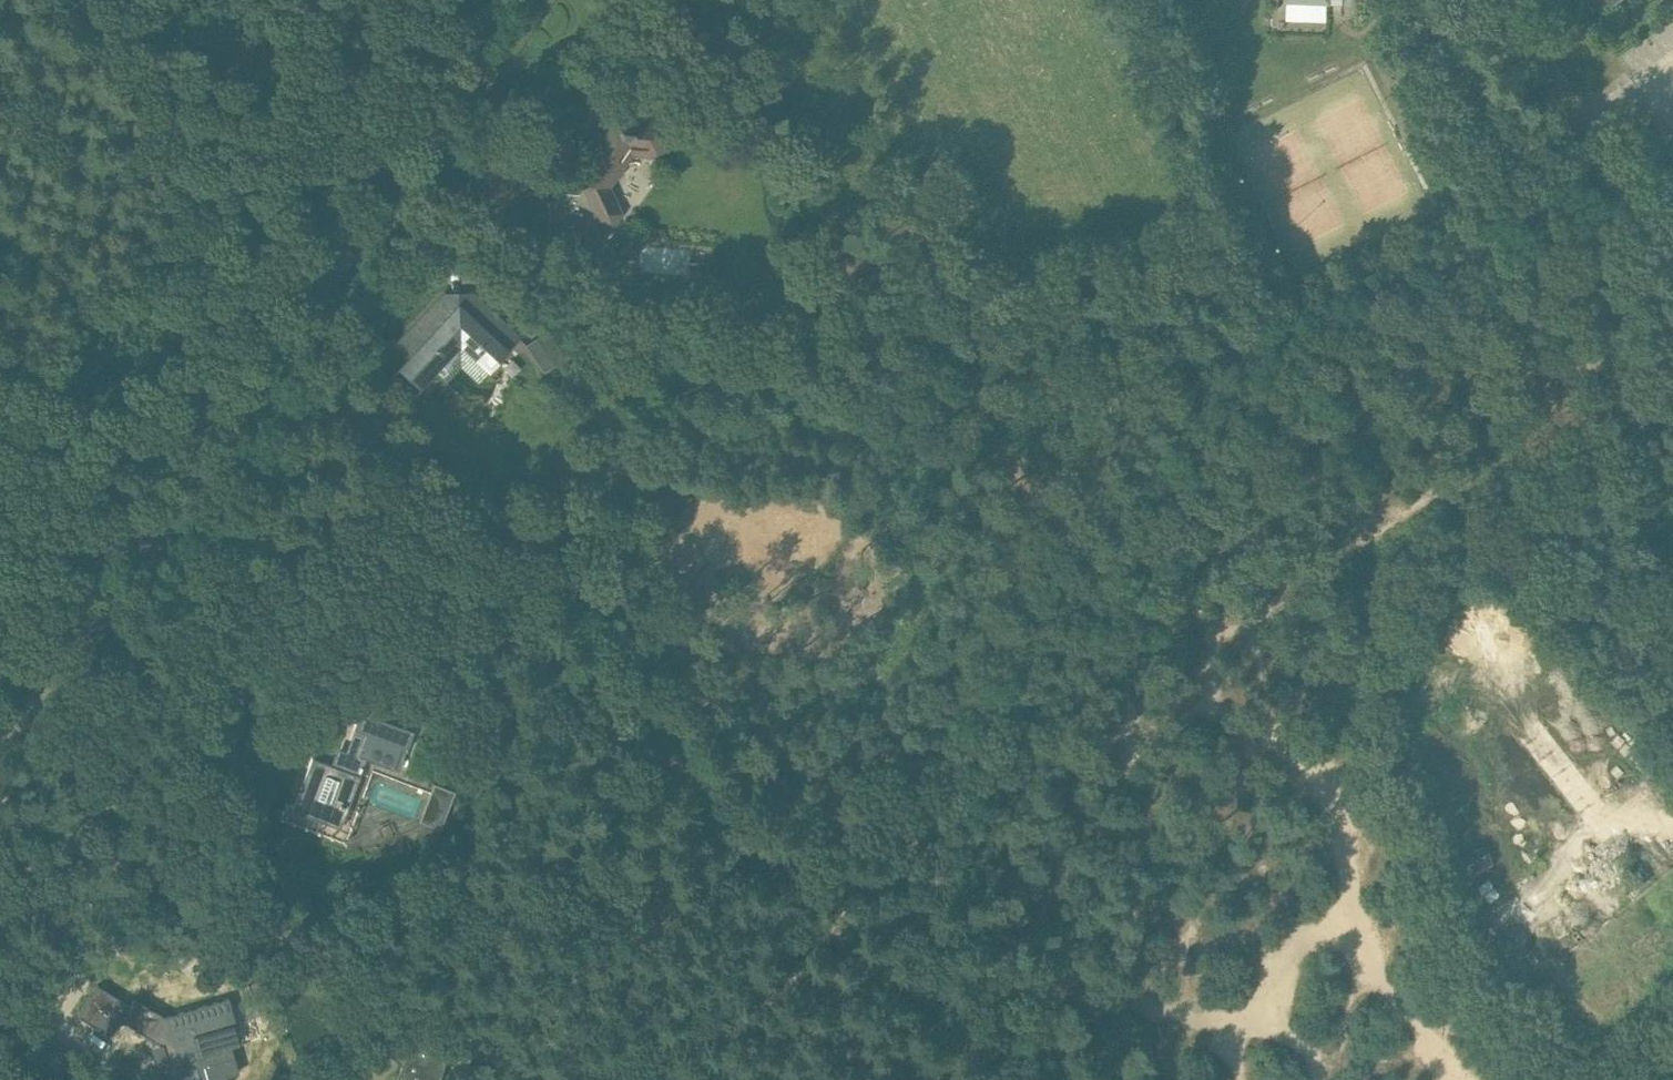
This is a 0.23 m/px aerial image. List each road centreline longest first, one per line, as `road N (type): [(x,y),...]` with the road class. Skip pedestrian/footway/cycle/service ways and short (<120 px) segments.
road 1 (unclassified): [(0,736),(509,0)]
road 2 (unclassified): [(1672,271),(1497,0)]

